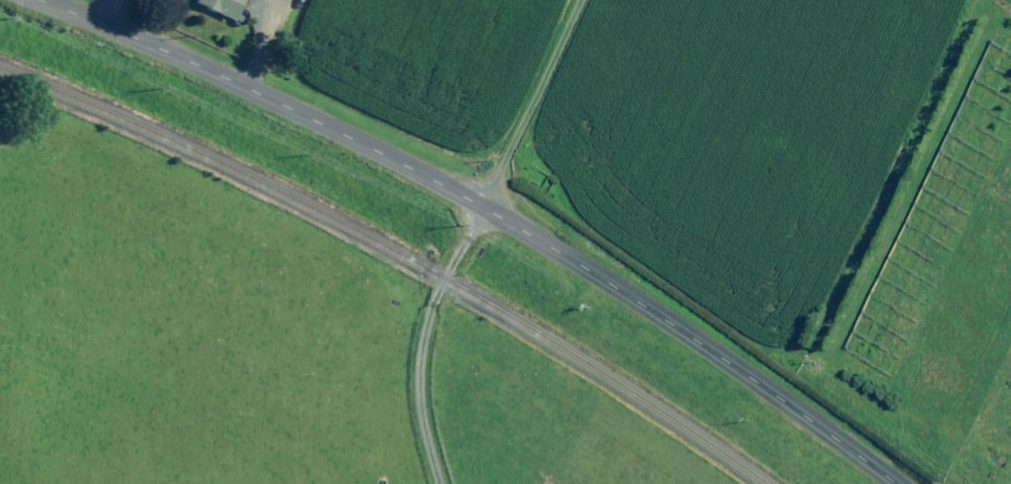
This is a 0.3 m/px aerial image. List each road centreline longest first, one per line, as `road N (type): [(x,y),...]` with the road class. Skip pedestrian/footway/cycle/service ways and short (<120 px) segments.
road 1 (unclassified): [(41,0),(221,75),(491,211),(746,373),(899,483)]
road 2 (track): [(590,0),(436,325),(423,400),(444,483)]

